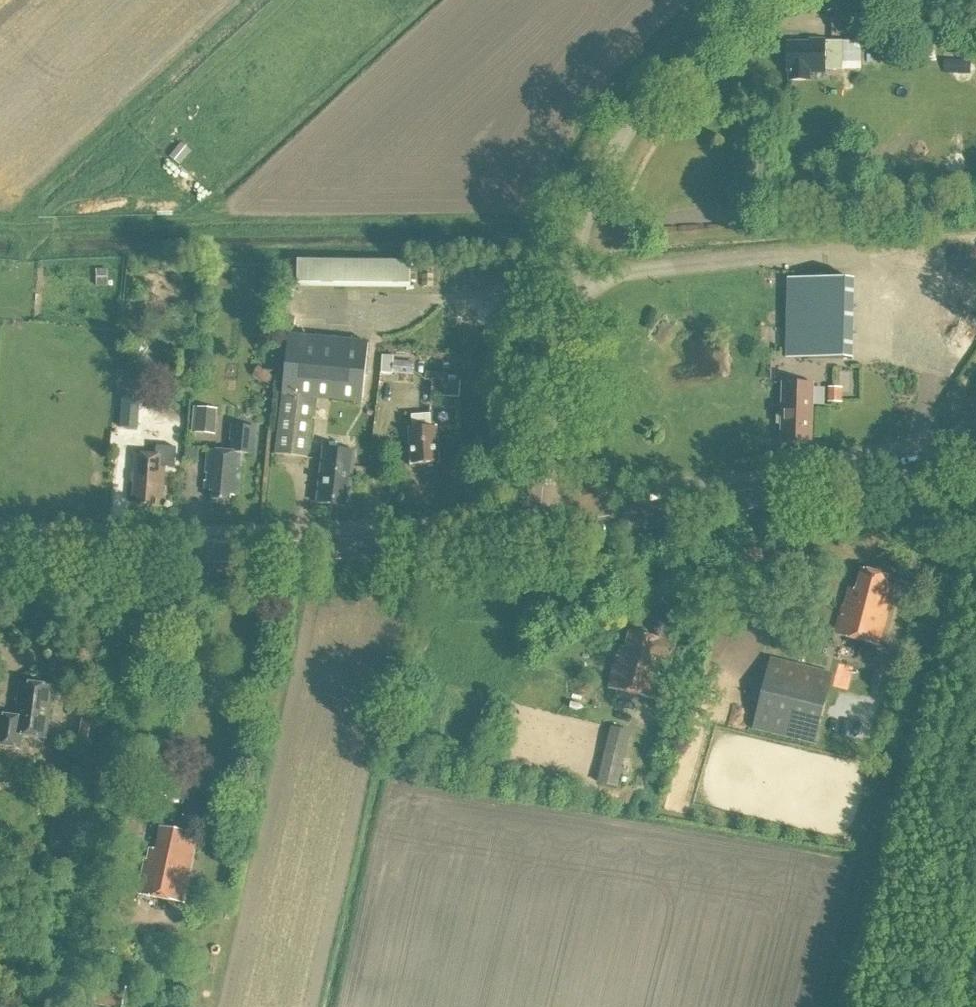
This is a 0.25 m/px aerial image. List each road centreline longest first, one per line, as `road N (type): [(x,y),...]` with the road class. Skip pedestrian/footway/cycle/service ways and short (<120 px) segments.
road 1 (residential): [(539,536),(575,255),(593,195),(660,88),(756,0)]
road 2 (secondary): [(539,536),(290,550),(0,549)]
road 3 (secondary): [(975,453),(539,536)]

